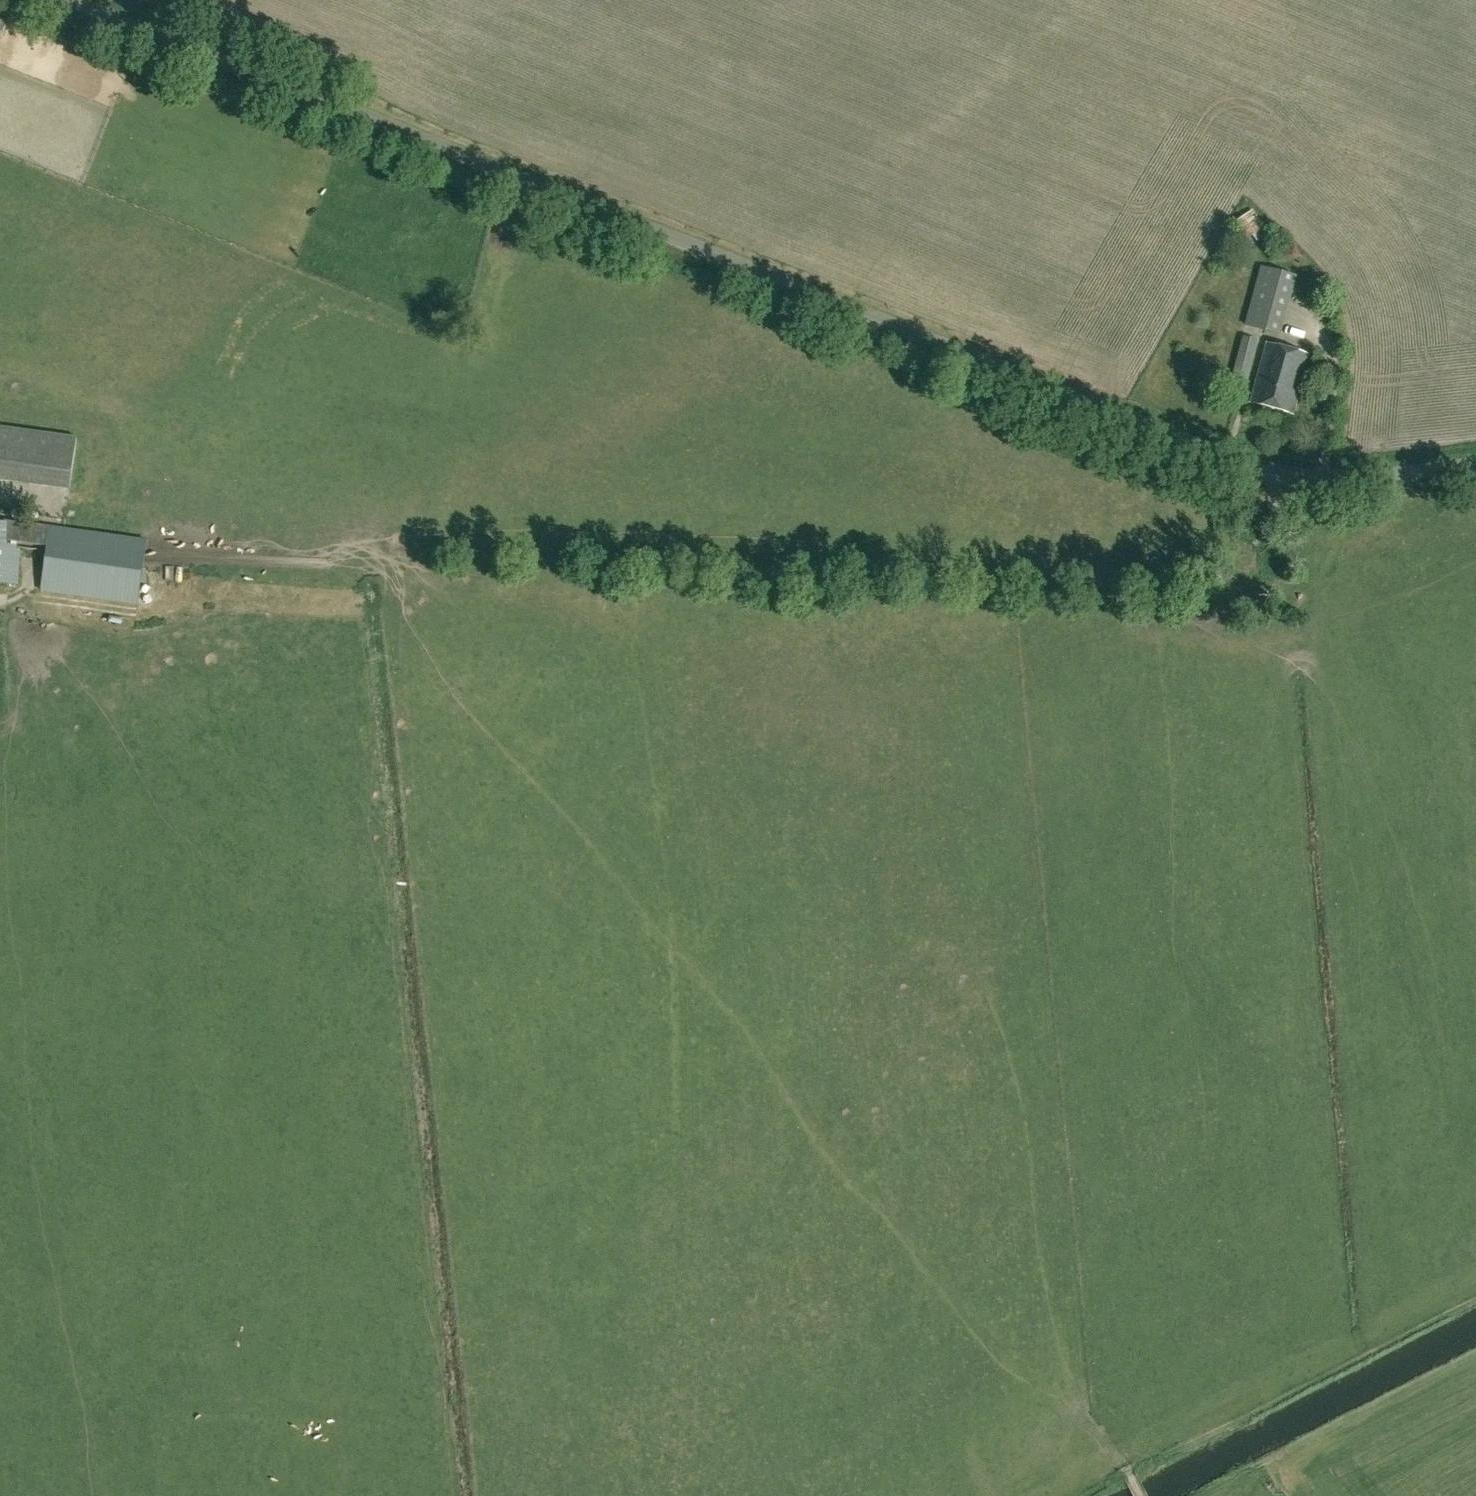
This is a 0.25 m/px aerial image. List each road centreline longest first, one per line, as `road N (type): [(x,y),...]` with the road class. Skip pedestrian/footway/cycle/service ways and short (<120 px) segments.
road 1 (unclassified): [(1475,463),(1296,477),(1253,467),(67,0)]

